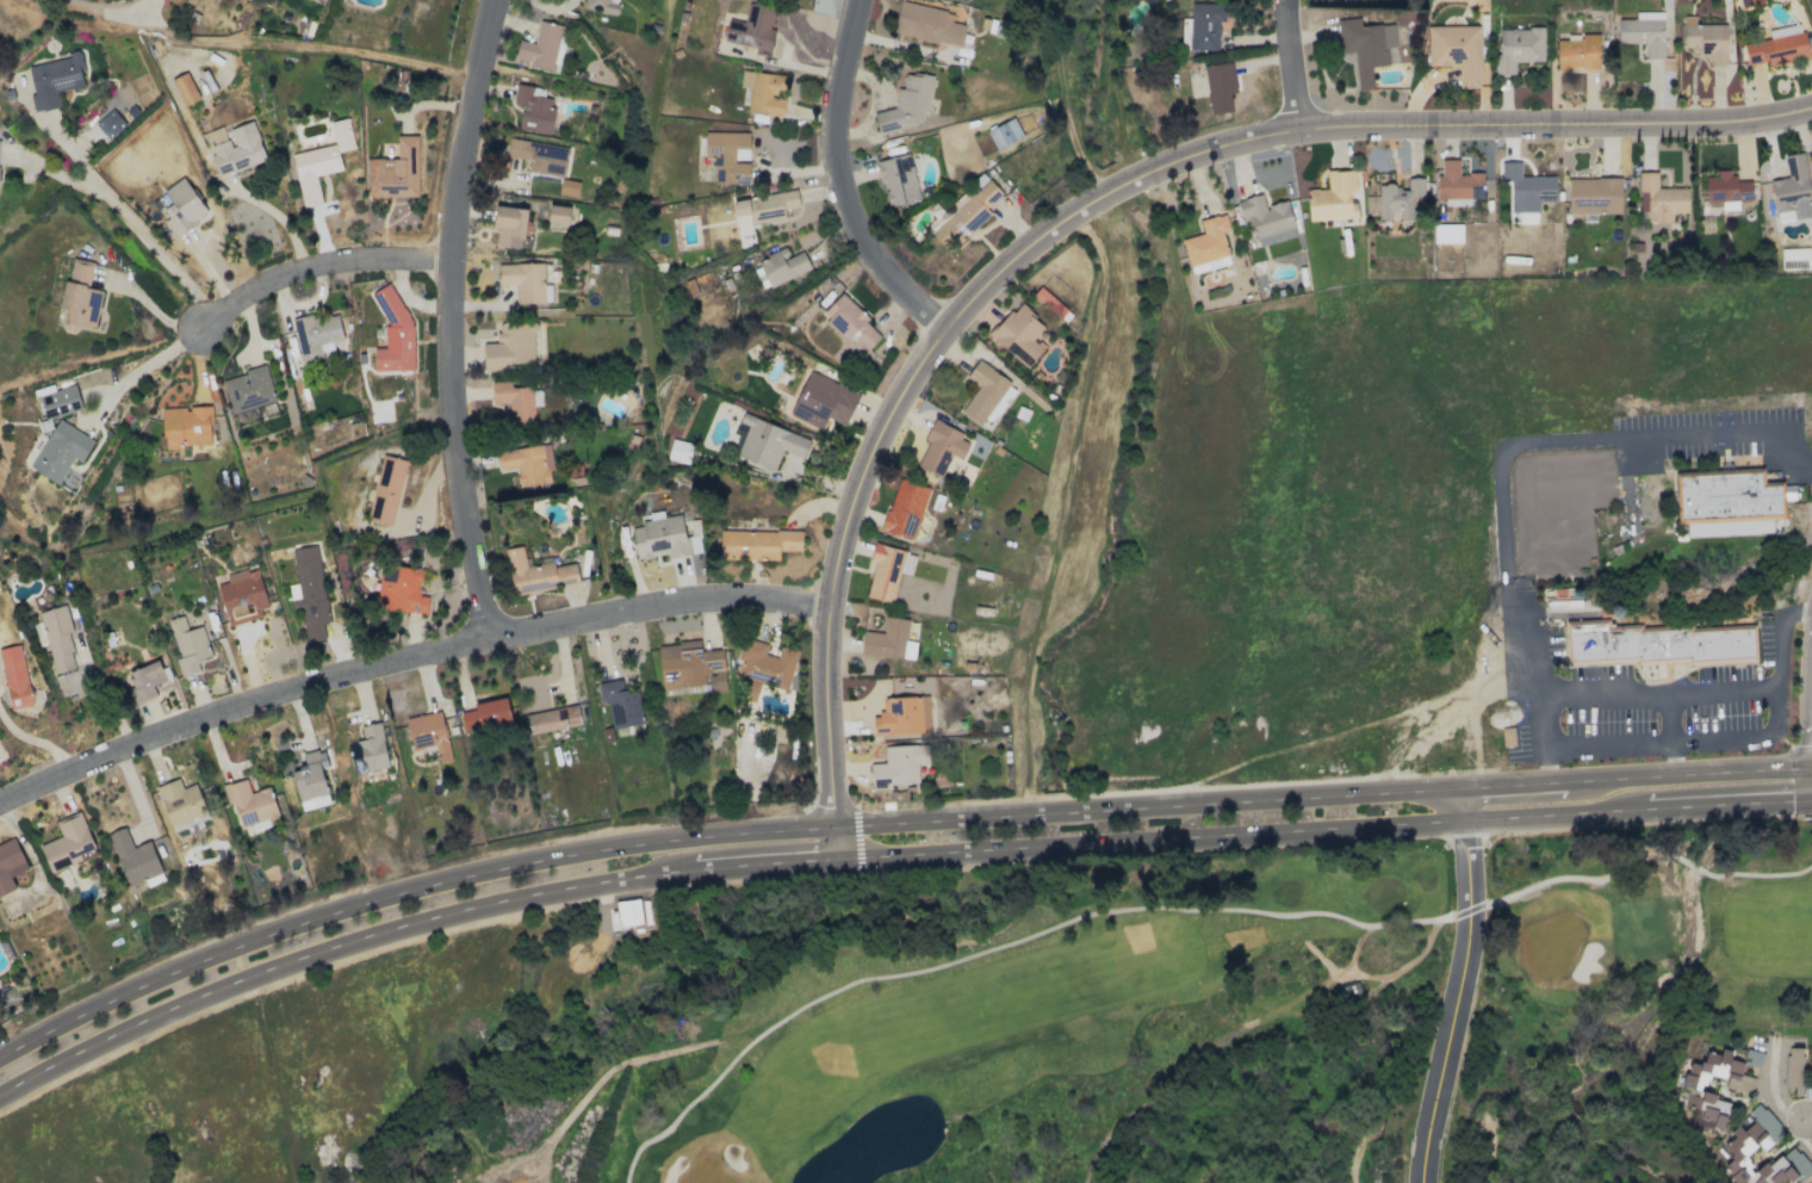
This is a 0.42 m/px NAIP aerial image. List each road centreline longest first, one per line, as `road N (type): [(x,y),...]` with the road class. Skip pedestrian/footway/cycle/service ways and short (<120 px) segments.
road 1 (tertiary): [(1811,109),(1769,118),(1295,130),(1159,168),(1043,235),(920,361),(867,460),(826,603),(836,822)]
road 2 (secondary): [(1811,764),(836,822)]
road 3 (secondary): [(839,856),(1811,799)]
road 4 (secondary): [(0,1095),(201,992),(328,947),(668,867),(839,856)]
road 5 (secondary): [(836,822),(664,829),(325,909),(198,955),(0,1055)]
road 6 (residential): [(826,603),(694,600),(485,634),(204,716),(0,803)]
road 7 (residential): [(485,634),(447,354),(463,130),(494,0)]
road 8 (residential): [(1465,781),(1466,937),(1423,1182)]
road 9 (residential): [(859,0),(832,129),(846,215),(889,278),(947,328)]
road 10 (residential): [(449,261),(368,258),(316,266),(252,290),(206,322)]
road 11 (residential): [(1295,130),(1284,0)]

